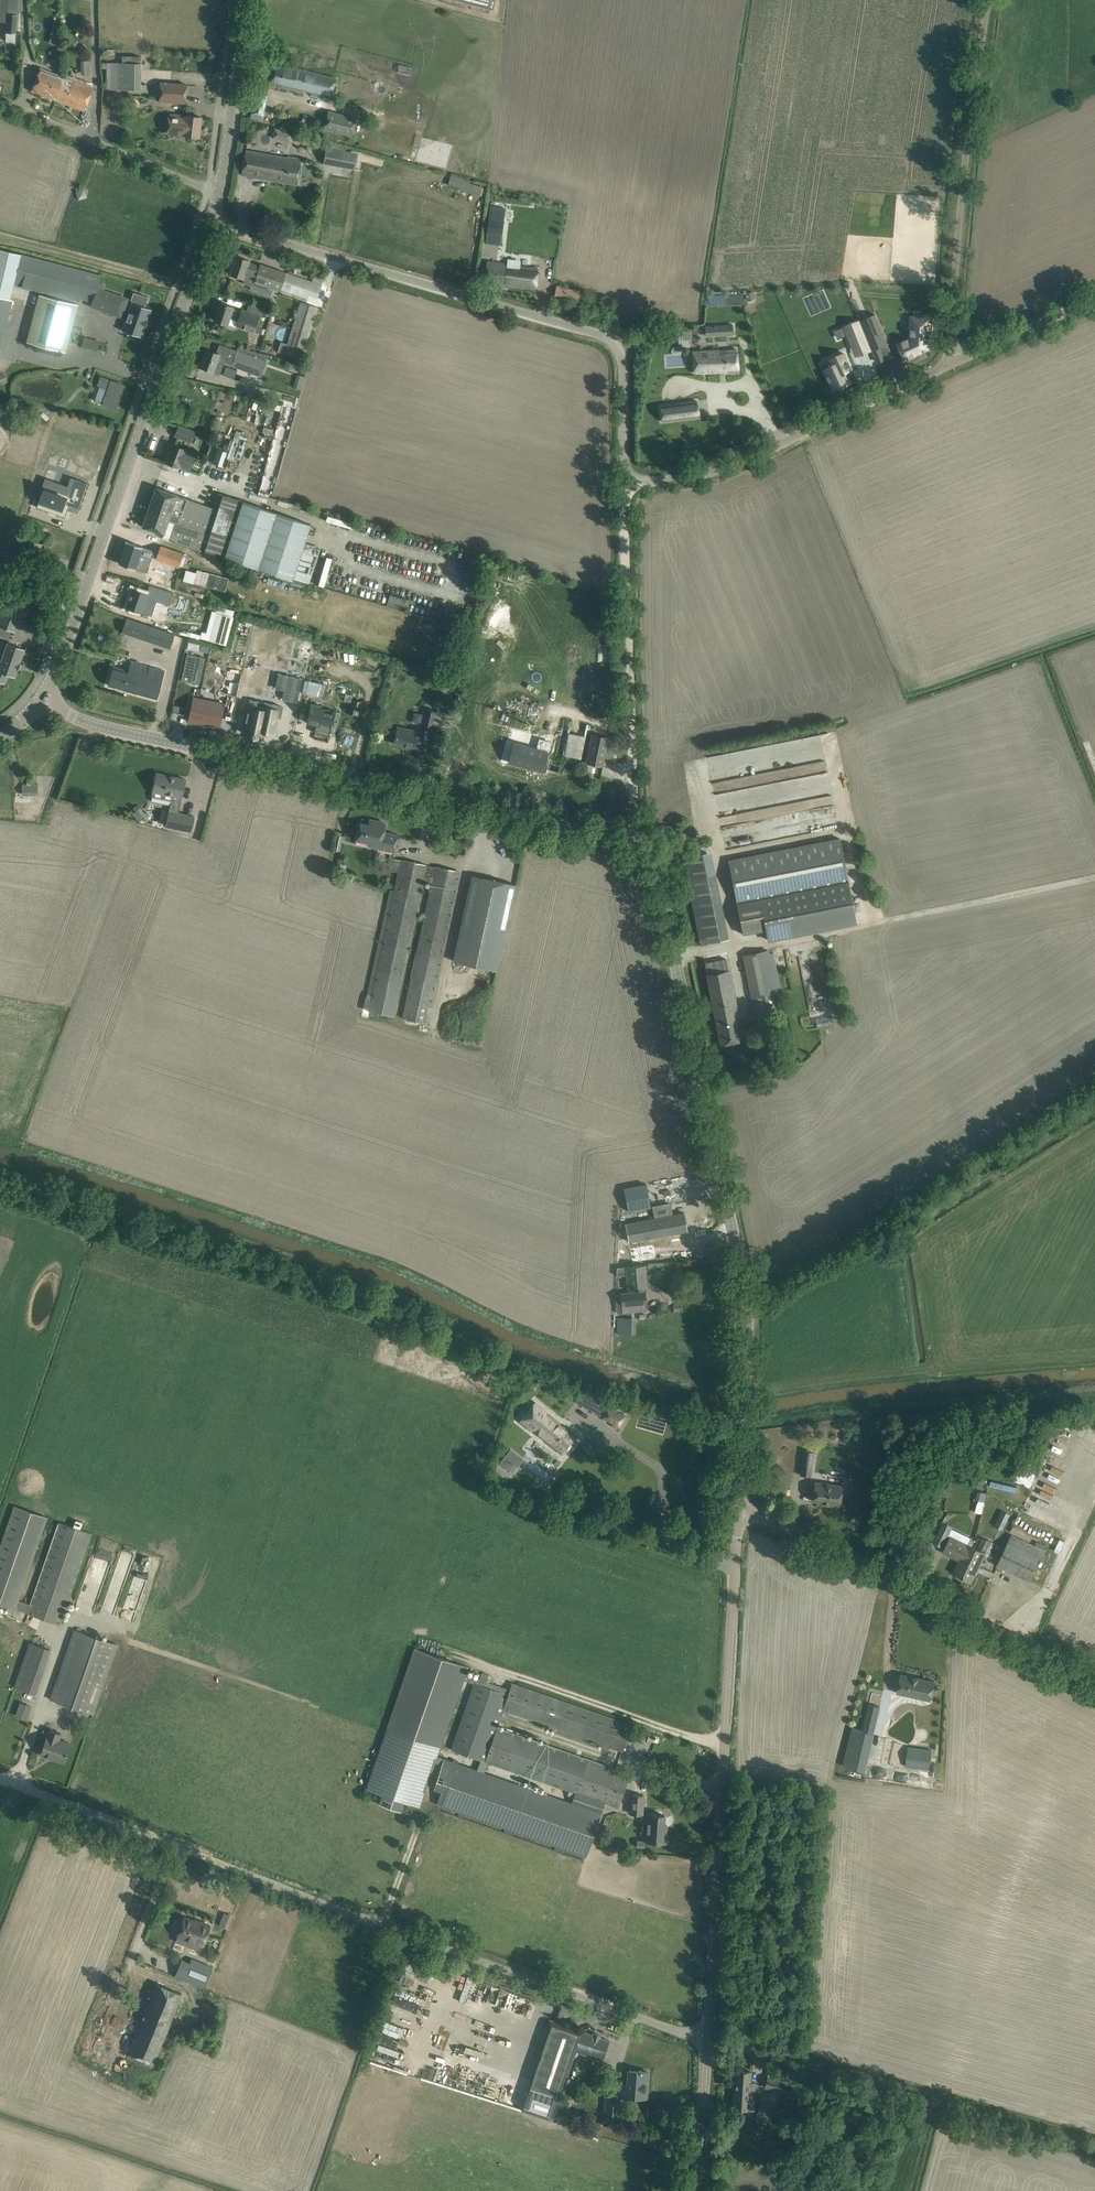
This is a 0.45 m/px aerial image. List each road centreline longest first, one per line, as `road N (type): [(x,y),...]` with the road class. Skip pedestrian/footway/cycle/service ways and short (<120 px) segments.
road 1 (tertiary): [(739,1506),(744,1297),(649,860),(617,839),(115,730),(44,699)]
road 2 (unclassified): [(631,478),(622,459),(622,360),(609,339),(213,222)]
road 3 (unclassified): [(707,2039),(191,1852)]
road 4 (tertiary): [(707,2039),(739,1506)]
road 5 (tertiary): [(44,699),(213,222)]
road 6 (track): [(707,2039),(1094,2149)]
road 7 (unclassified): [(1094,1677),(739,1506)]
road 8 (track): [(629,844),(623,503),(631,478)]
road 9 (unclassified): [(956,361),(958,239),(990,0)]
road 10 (unclassified): [(631,478),(696,477),(736,464),(956,361)]
road 11 (unclassified): [(219,194),(0,103)]
road 12 (track): [(0,1779),(191,1852)]
road 13 (tertiary): [(219,194),(245,0)]
road 14 (tertiary): [(698,2190),(707,2039)]
road 15 (unclassified): [(956,361),(1094,303)]

